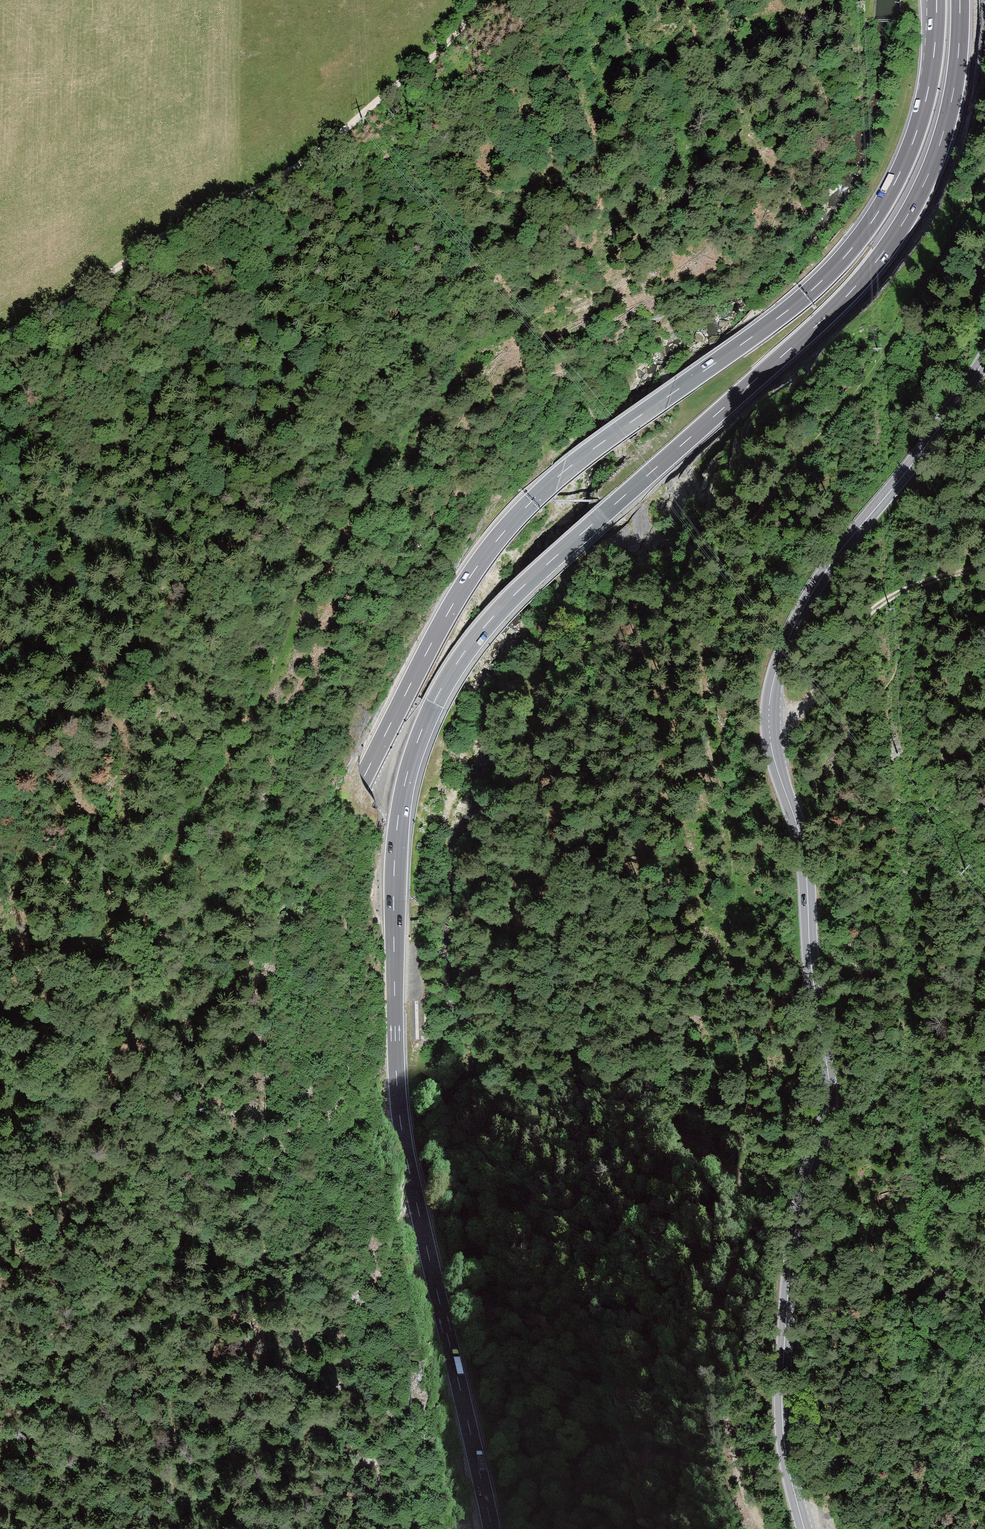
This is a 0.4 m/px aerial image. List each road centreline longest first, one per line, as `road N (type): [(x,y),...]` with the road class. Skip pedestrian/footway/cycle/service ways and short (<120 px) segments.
road 1 (motorway): [(938,0),(919,132),(880,213),(846,257),(784,316),(533,500),(483,557),(427,652),(314,880),(232,1092),(183,1326),(169,1528)]
road 2 (motorway): [(492,1528),(399,1101),(394,865),(417,742),(469,646),(514,595),(840,306),(883,257),(941,143),(960,52),(961,0)]
road 3 (secondary): [(804,1528),(783,1436),(784,1355),(793,1255),(830,1089),(811,970),(806,862),(770,741),(772,690),(816,586),(984,360)]
road 4 (track): [(0,737),(85,681),(289,413),(327,347),(430,271),(564,201),(636,62),(689,0)]
road 5 (track): [(475,0),(328,140),(0,344)]
road 6 (track): [(749,1126),(727,939),(734,857),(710,743)]
road 7 (track): [(984,567),(887,601),(860,625),(820,687),(769,727)]

